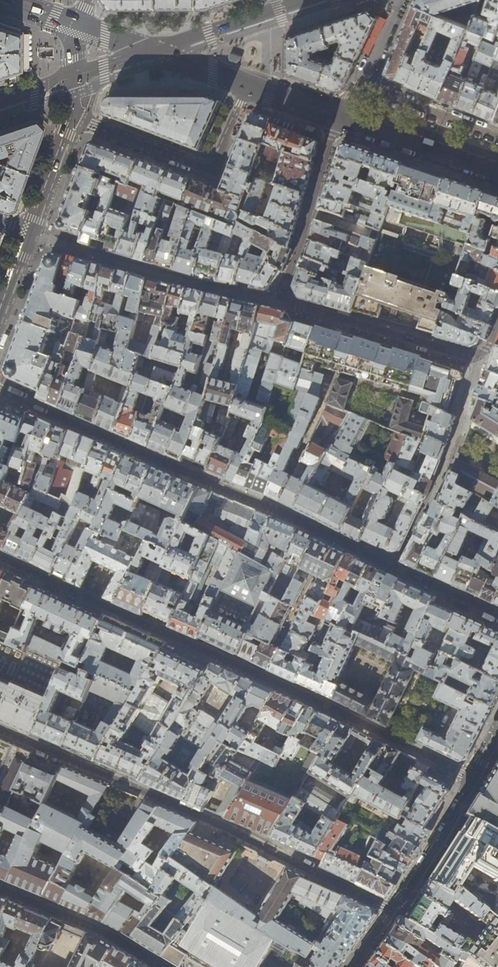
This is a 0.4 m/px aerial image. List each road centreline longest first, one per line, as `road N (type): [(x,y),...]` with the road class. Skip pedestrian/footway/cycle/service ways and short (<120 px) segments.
road 1 (residential): [(0,391),(497,615)]
road 2 (residential): [(473,778),(0,557)]
road 3 (residential): [(0,730),(392,909)]
road 4 (residential): [(497,324),(488,347),(468,356),(287,302),(283,287),(341,119)]
road 5 (residential): [(74,119),(210,171),(247,87)]
road 6 (residential): [(165,966),(105,932),(0,888)]
road 7 (secondary): [(341,119),(497,173)]
road 8 (secondary): [(299,1),(148,53)]
road 9 (residential): [(392,909),(473,778)]
road 10 (residential): [(341,119),(398,0)]
road 11 (secondary): [(74,119),(30,234)]

